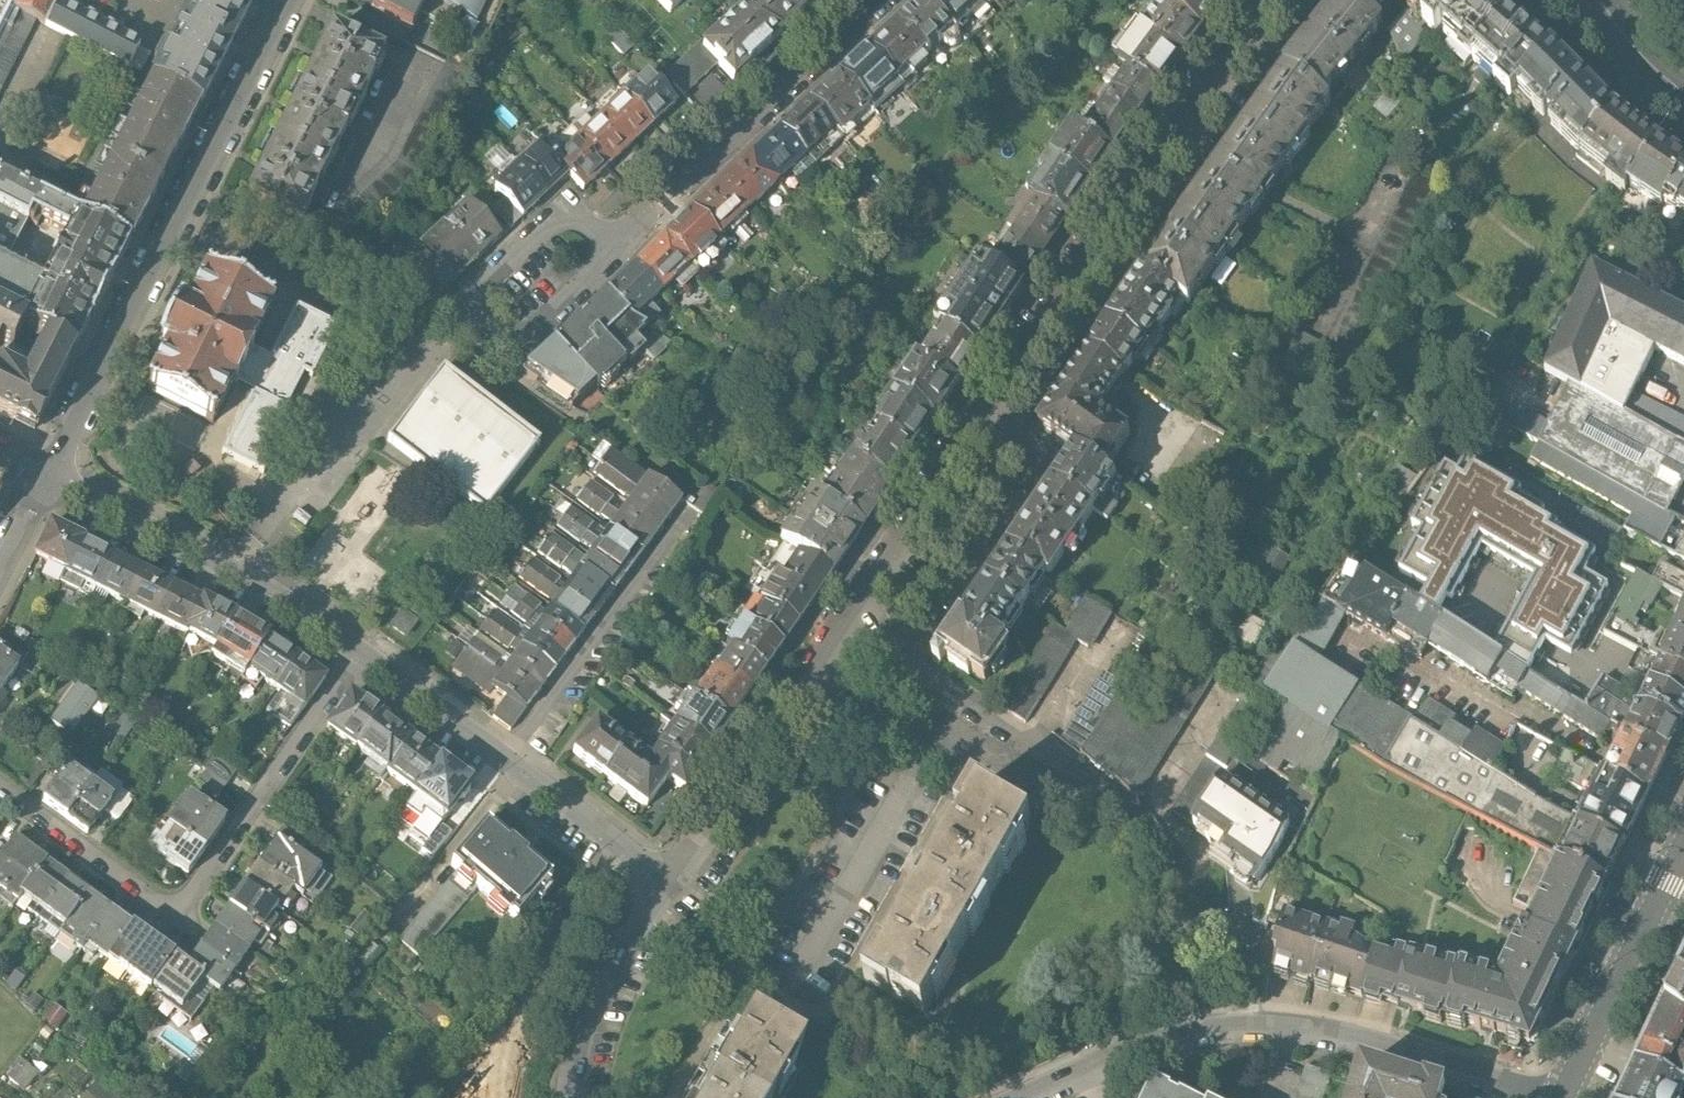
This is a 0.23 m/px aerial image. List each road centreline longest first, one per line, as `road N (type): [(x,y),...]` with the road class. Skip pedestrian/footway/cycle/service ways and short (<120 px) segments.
road 1 (residential): [(1287,0),(1181,134),(665,879)]
road 2 (residential): [(1546,1097),(1342,1036),(1248,1024),(1186,1033),(1030,1097)]
road 3 (residential): [(47,473),(288,0)]
road 4 (residential): [(0,786),(164,907),(190,902),(362,656)]
road 5 (residential): [(362,656),(665,879)]
road 6 (residential): [(47,473),(267,586),(362,656)]
road 7 (residential): [(621,247),(878,0)]
road 8 (primary): [(1563,1097),(1683,847)]
road 9 (residential): [(621,247),(581,221),(554,220),(473,293),(469,313),(510,339),(526,337)]
road 10 (residential): [(665,879),(590,1005),(570,1097)]
road 11 (residential): [(526,337),(621,247)]

